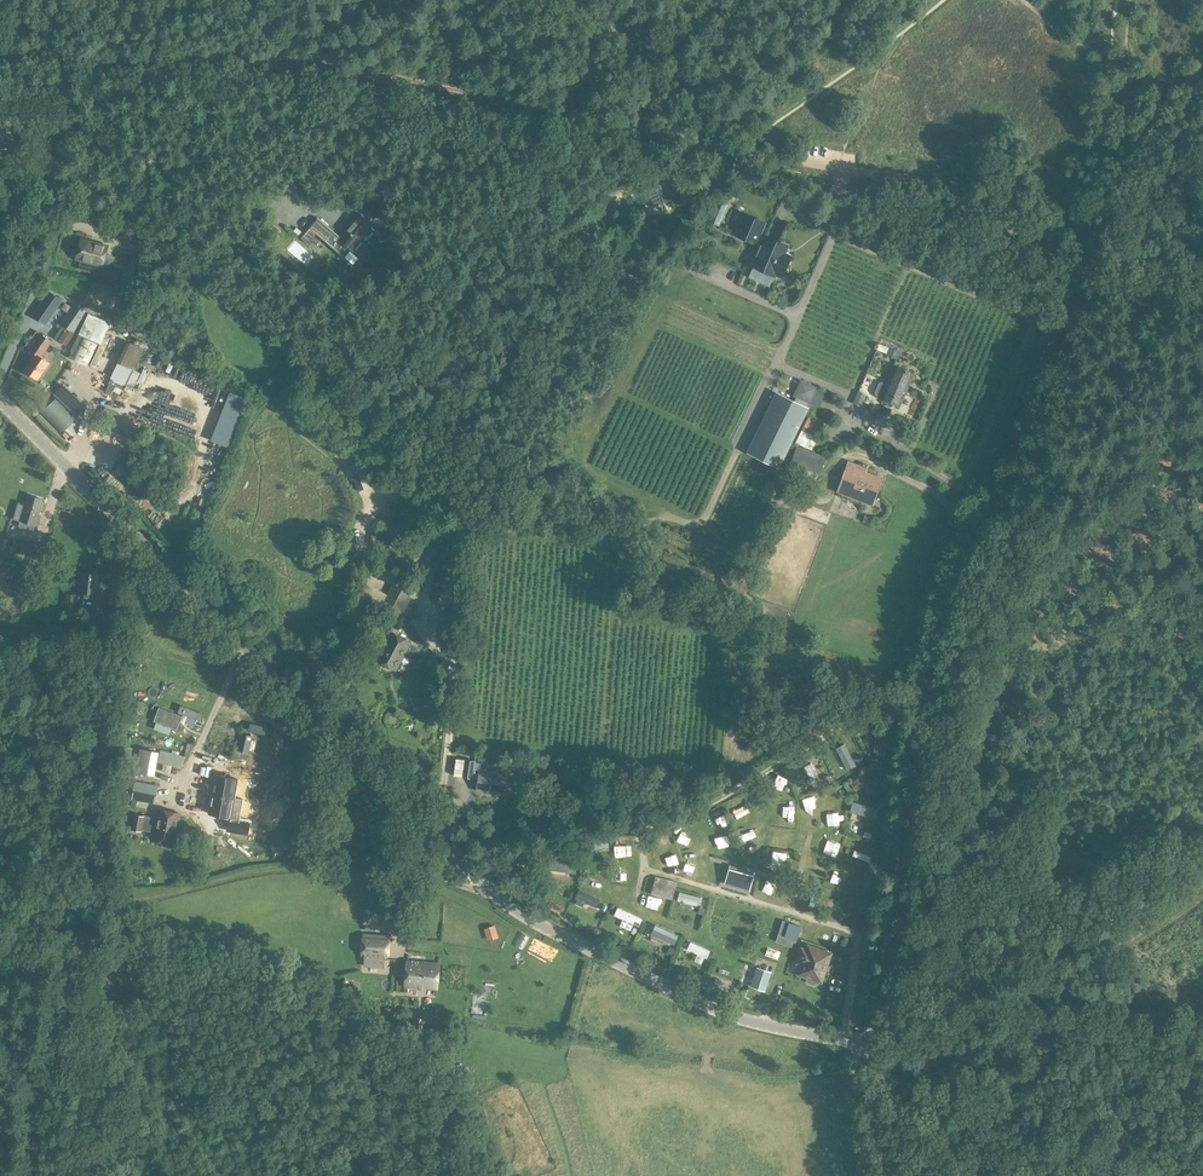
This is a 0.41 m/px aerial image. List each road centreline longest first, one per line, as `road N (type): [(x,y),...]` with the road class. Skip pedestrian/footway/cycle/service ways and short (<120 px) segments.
road 1 (unclassified): [(881,1175),(874,1049),(726,1015),(502,899),(427,832),(0,396)]
road 2 (track): [(1079,262),(1007,230),(959,194),(599,112),(303,65),(0,50)]
road 3 (track): [(874,1049),(927,680),(1091,264)]
road 4 (track): [(833,234),(1029,317),(966,490)]
road 5 (track): [(643,822),(644,869),(851,935),(842,1040)]
road 6 (track): [(874,1049),(1202,1175)]
road 7 (track): [(127,891),(170,890),(252,870),(419,858),(412,817)]
road 8 (track): [(94,1175),(101,1057),(127,891)]
road 9 (track): [(772,376),(704,519),(655,525),(619,543)]
road 10 (track): [(980,532),(921,484),(858,453),(832,462),(826,505)]
road 11 (track): [(966,490),(886,434),(829,407)]
road 12 (track): [(833,234),(772,376)]
road 13 (track): [(0,885),(127,891)]
road 14 (track): [(798,315),(685,267)]

